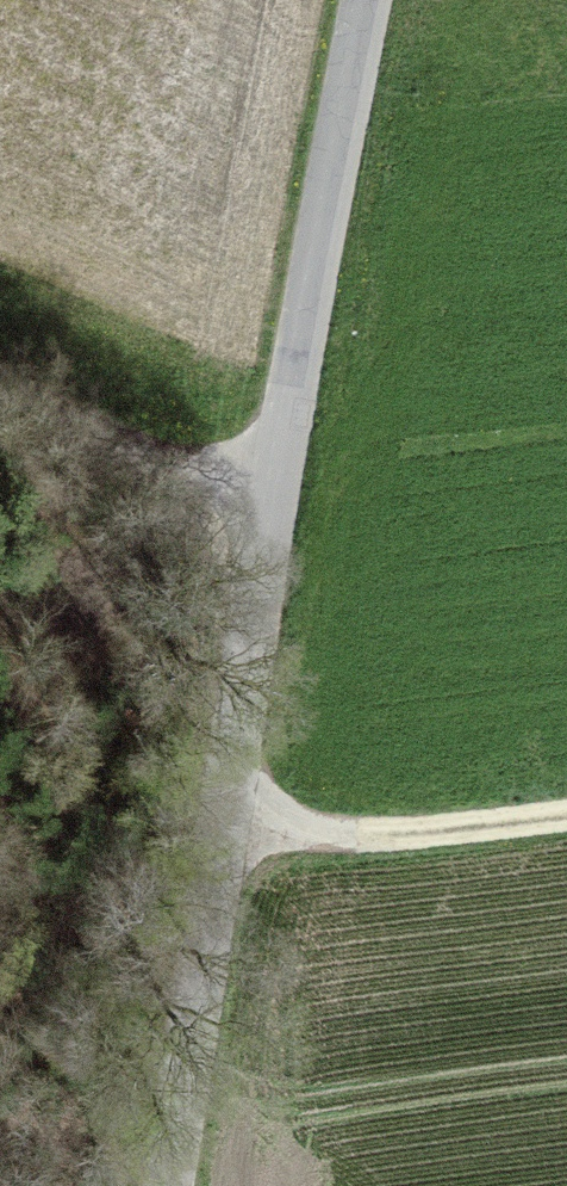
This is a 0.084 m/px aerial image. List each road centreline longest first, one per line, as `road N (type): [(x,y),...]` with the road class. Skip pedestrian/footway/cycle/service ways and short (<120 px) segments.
road 1 (unclassified): [(209,1185),(254,851),(321,490)]
road 2 (unclassified): [(321,490),(416,0)]
road 3 (residential): [(0,345),(321,490)]
road 4 (track): [(566,814),(254,851)]

